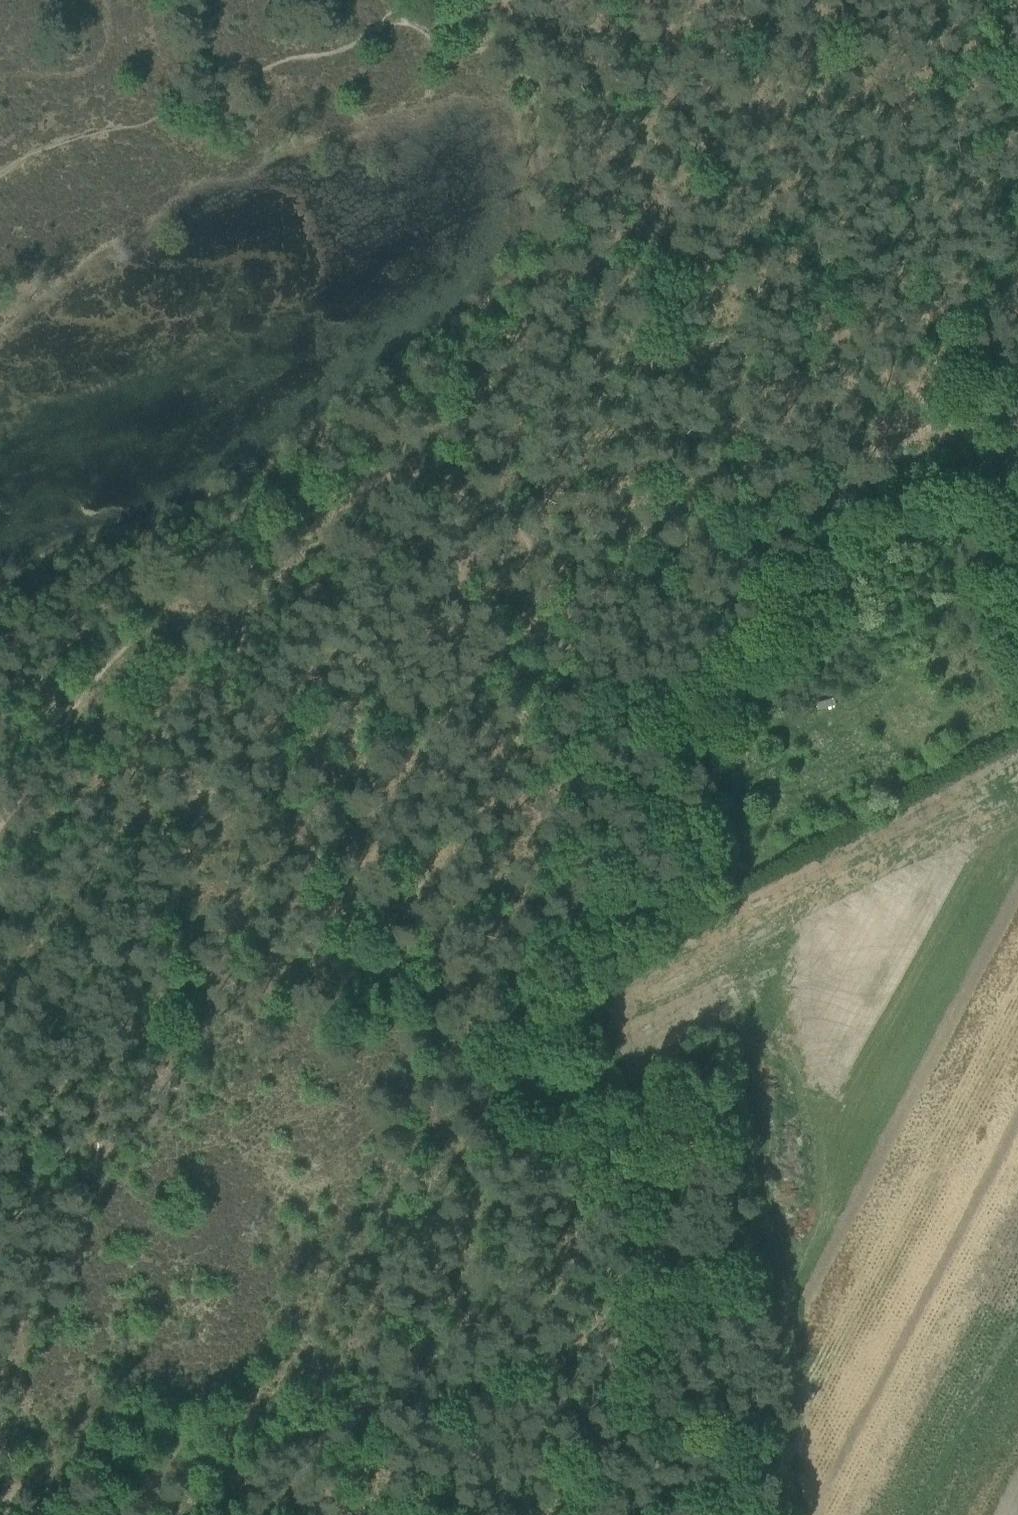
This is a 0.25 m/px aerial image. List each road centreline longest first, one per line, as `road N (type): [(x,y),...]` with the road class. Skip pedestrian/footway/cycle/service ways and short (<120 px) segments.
road 1 (track): [(560,617),(576,920),(632,1233),(588,1514)]
road 2 (track): [(1017,367),(926,458),(560,617)]

